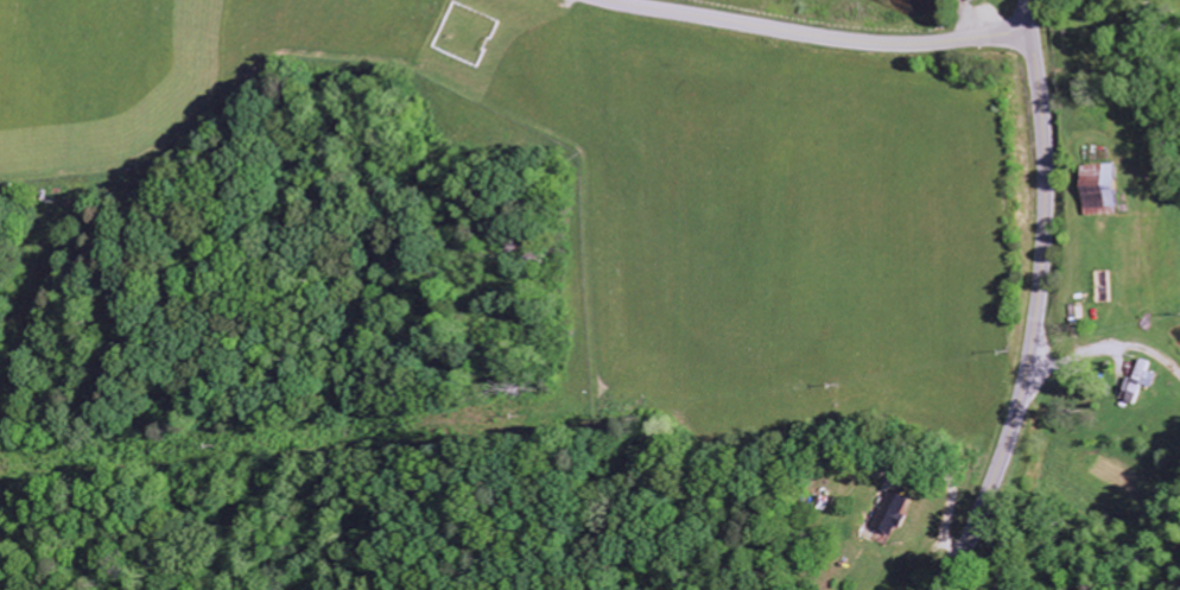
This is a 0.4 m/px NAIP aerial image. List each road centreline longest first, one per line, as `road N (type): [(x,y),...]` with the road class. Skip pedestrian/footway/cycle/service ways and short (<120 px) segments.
road 1 (primary): [(943,589),(997,468),(1028,364),(1043,165),(1028,0)]
road 2 (tertiary): [(1030,30),(875,42),(609,0)]

